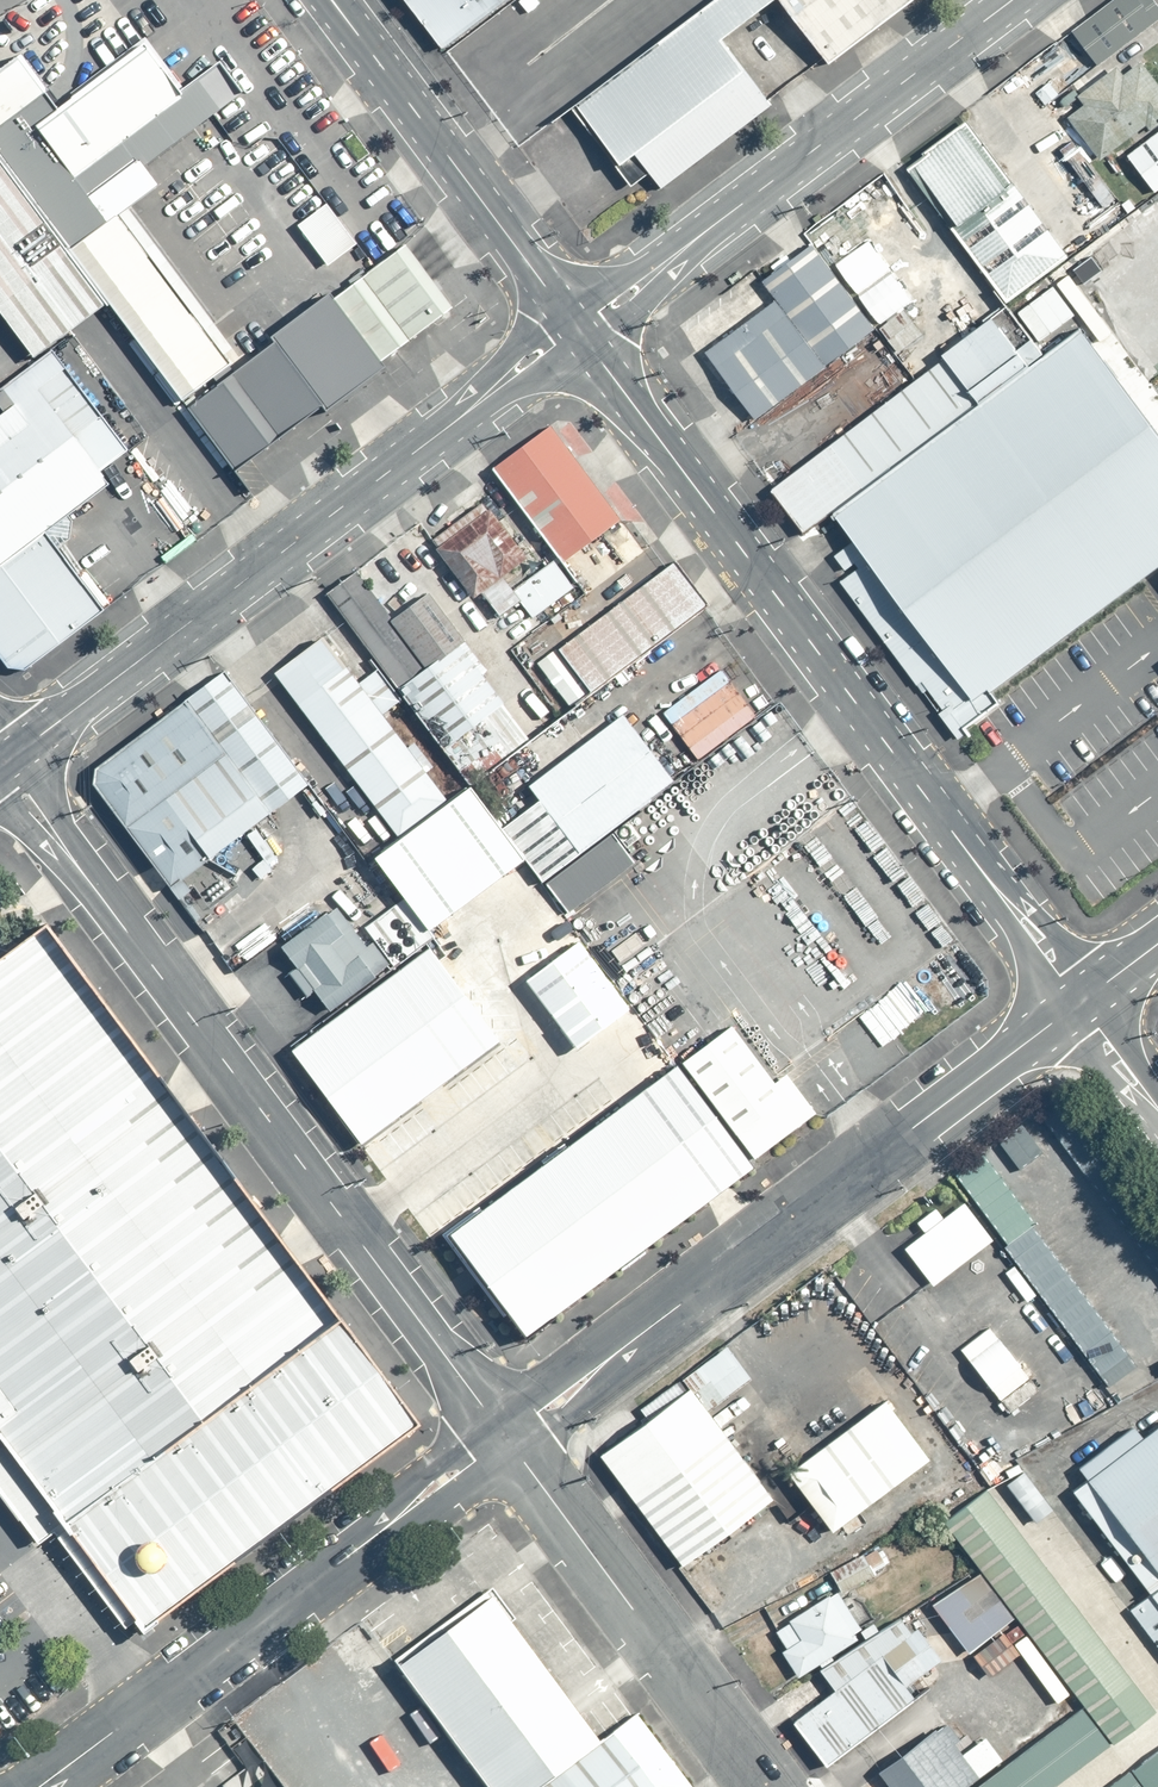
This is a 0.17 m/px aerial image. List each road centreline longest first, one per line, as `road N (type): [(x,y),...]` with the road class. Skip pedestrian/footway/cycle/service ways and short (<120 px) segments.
road 1 (unclassified): [(576,328),(1078,1004)]
road 2 (unclassified): [(7,767),(505,1438)]
road 3 (unclassified): [(505,1438),(1078,1004)]
road 4 (unclassified): [(7,767),(576,328)]
road 5 (unclassified): [(41,1786),(505,1438)]
road 6 (unclassified): [(576,328),(1011,0)]
road 7 (unclassified): [(505,1438),(765,1786)]
road 8 (unclassified): [(330,0),(576,328)]
road 9 (unclassified): [(1078,1004),(1157,1108)]

